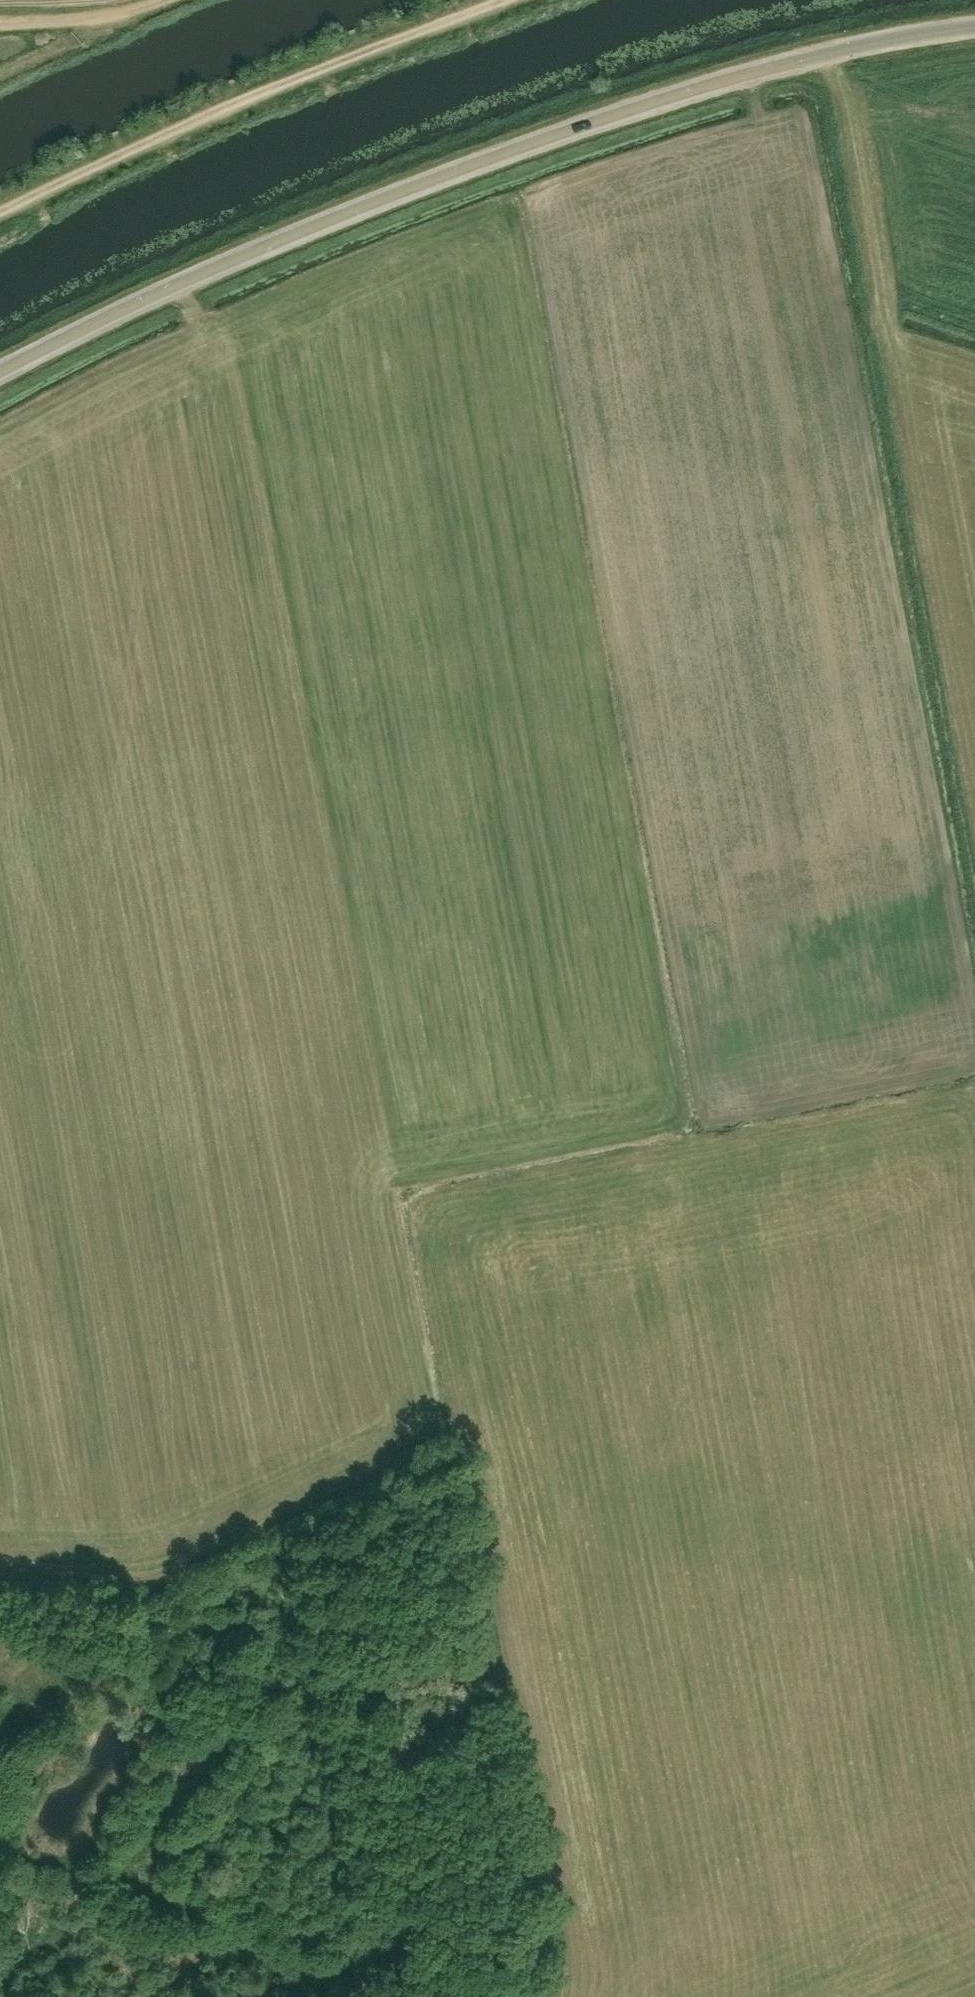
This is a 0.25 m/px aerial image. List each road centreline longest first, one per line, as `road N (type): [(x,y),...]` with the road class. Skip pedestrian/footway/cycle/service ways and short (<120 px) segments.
road 1 (unclassified): [(0,372),(150,298),(447,173),(754,73),(974,27)]
road 2 (track): [(0,210),(216,114),(508,0)]
road 3 (track): [(120,14),(0,23)]

